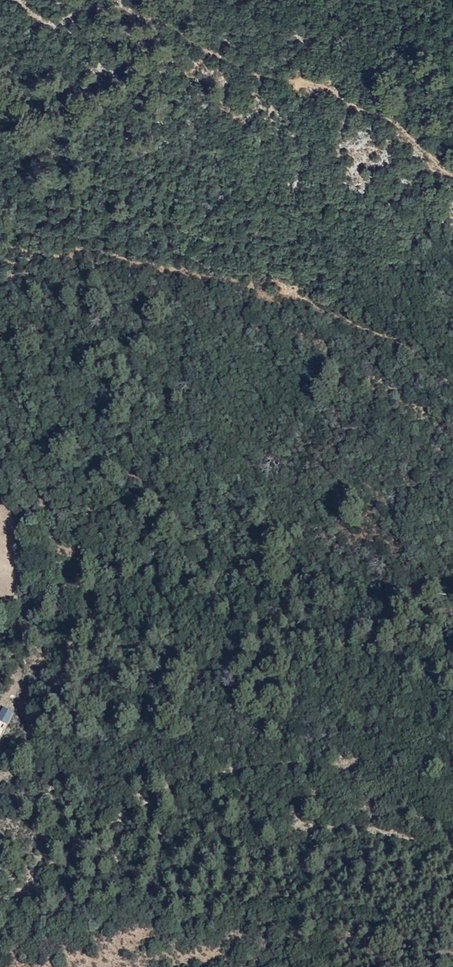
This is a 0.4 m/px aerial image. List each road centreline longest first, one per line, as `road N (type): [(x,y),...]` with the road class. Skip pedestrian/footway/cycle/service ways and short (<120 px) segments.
road 1 (track): [(27,0),(43,23),(132,2),(203,50),(329,79),(401,121),(452,166)]

